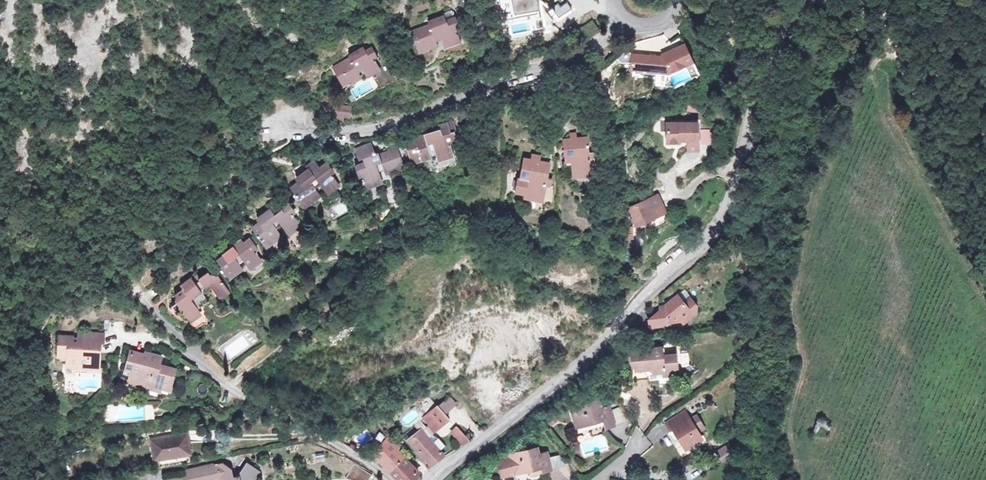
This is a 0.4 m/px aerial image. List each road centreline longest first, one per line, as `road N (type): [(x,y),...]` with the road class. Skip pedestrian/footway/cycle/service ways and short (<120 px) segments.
road 1 (tertiary): [(431,479),(597,349),(722,217),(768,74),(791,23),(811,0)]
road 2 (residential): [(254,136),(376,130),(514,71),(564,67),(614,35),(621,20)]
road 3 (track): [(750,129),(780,107),(809,62),(867,19),(890,29),(915,55),(967,124),(985,165)]
road 4 (residential): [(138,289),(231,389),(392,479)]

